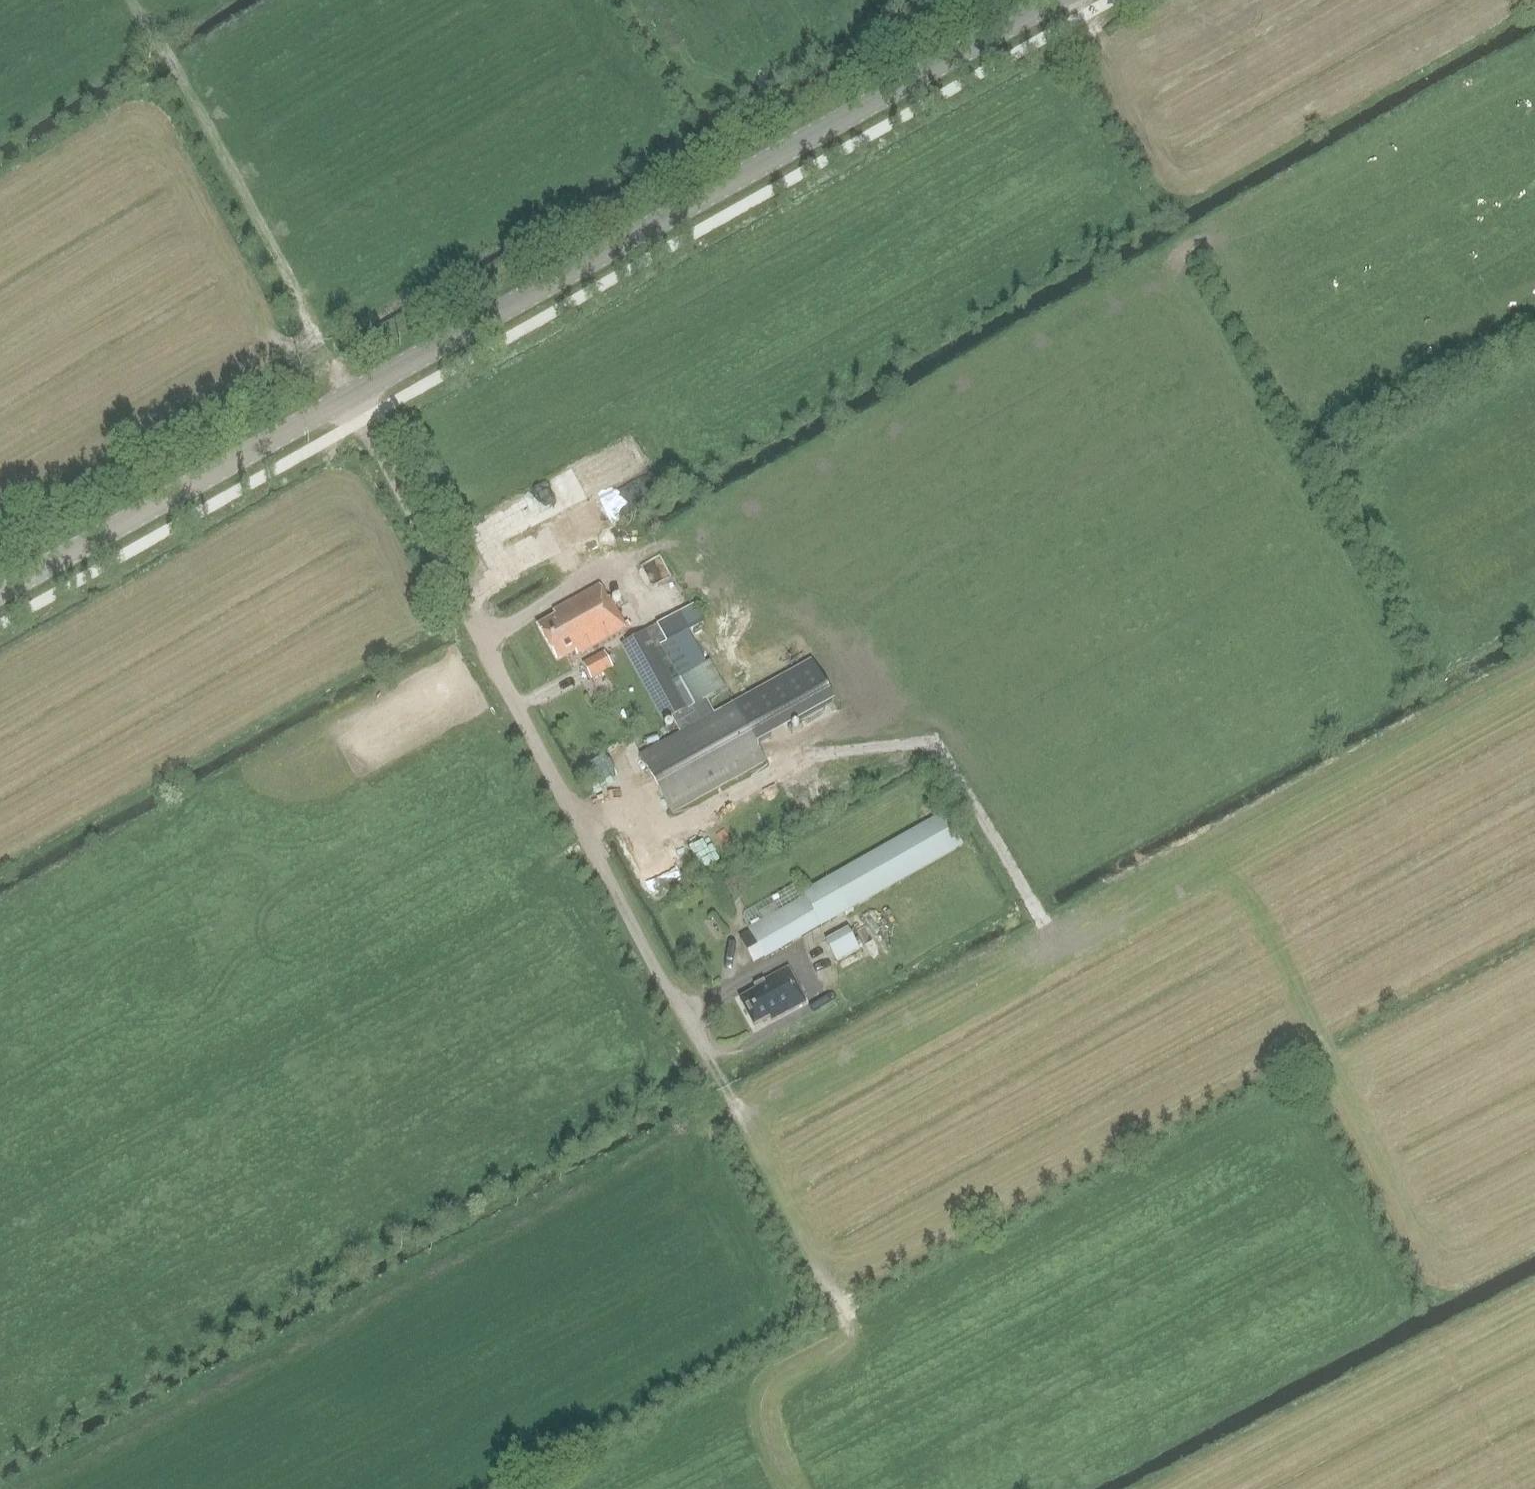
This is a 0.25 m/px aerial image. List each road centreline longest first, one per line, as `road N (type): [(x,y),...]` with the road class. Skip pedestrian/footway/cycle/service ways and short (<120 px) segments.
road 1 (secondary): [(0,597),(1051,0)]
road 2 (track): [(354,398),(715,1064)]

